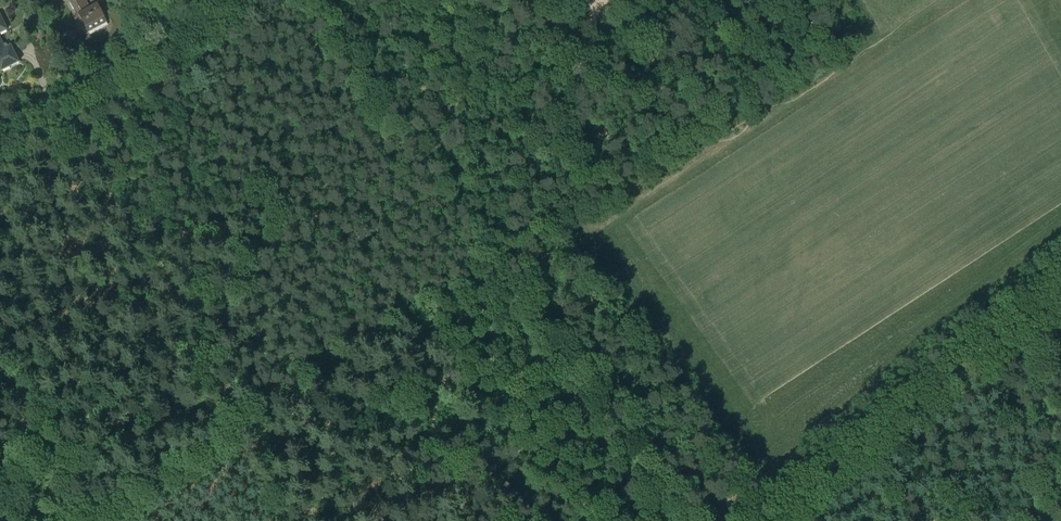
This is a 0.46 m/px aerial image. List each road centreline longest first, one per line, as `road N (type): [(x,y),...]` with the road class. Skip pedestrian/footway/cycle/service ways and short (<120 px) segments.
road 1 (track): [(768,520),(1060,286)]
road 2 (residential): [(0,133),(170,39),(154,0)]

